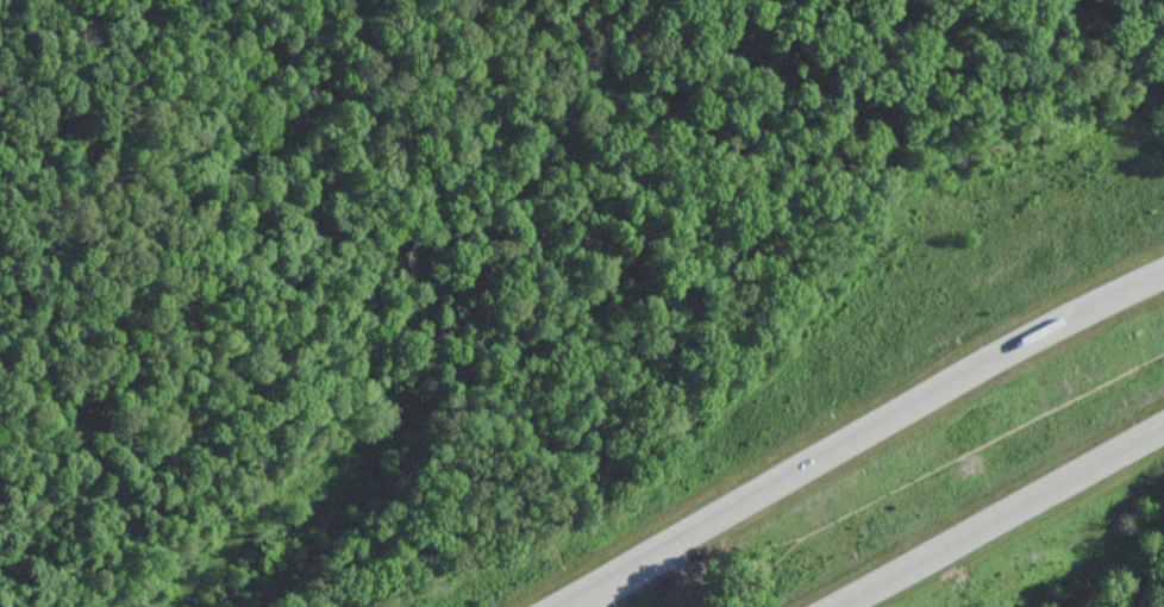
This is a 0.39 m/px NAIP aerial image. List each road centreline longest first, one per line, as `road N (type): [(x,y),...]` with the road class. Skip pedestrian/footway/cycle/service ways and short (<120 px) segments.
road 1 (motorway): [(1163,271),(577,606)]
road 2 (motorway): [(834,606),(1163,425)]

